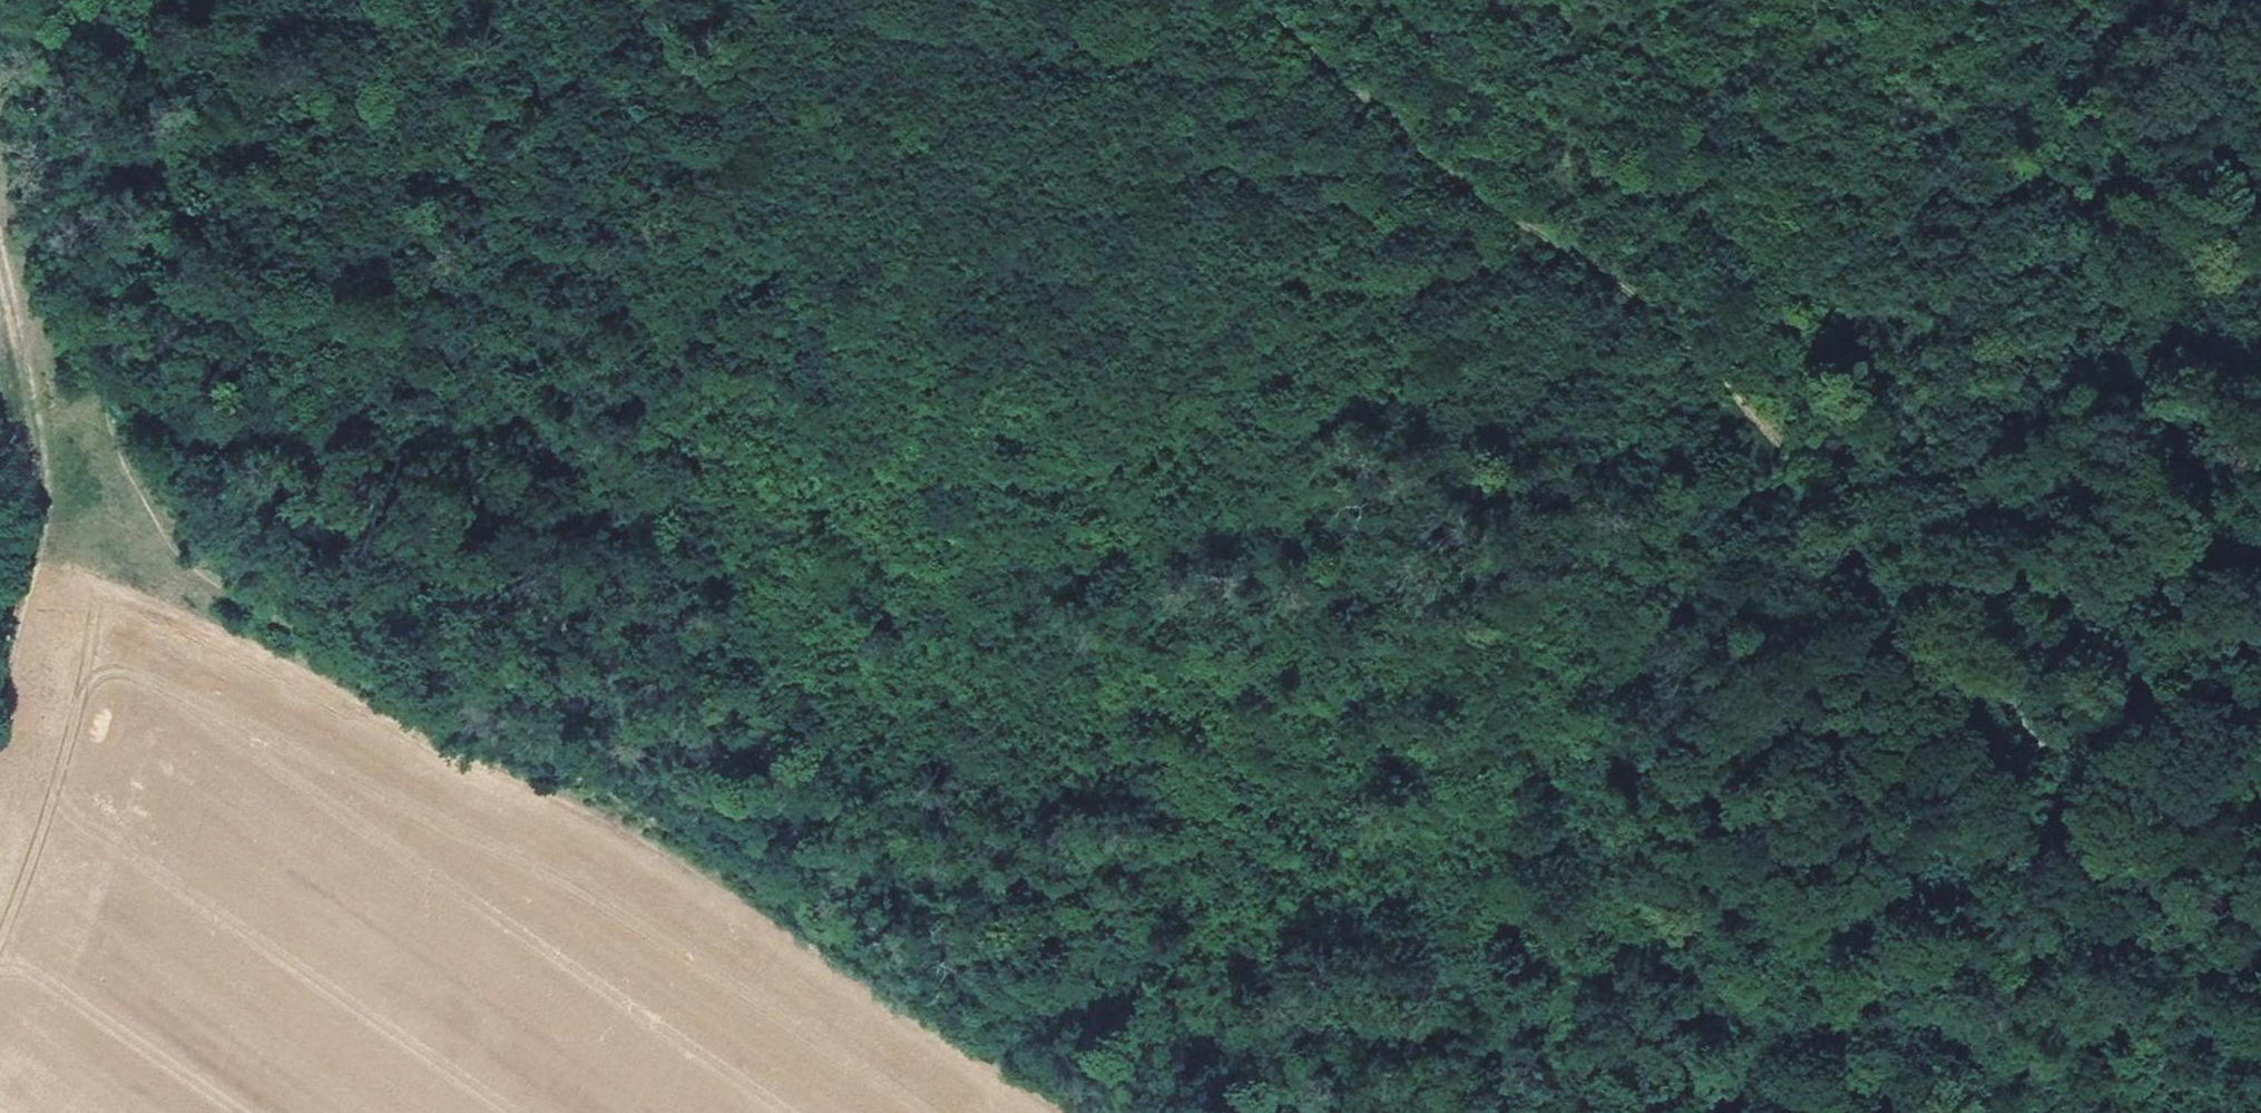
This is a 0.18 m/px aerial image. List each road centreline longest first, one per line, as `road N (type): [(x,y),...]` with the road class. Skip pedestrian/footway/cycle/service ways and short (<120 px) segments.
road 1 (track): [(2260,937),(2227,925),(2091,813),(1685,340),(1613,274),(1482,189),(1258,0)]
road 2 (track): [(819,759),(1709,1061),(1813,1112)]

